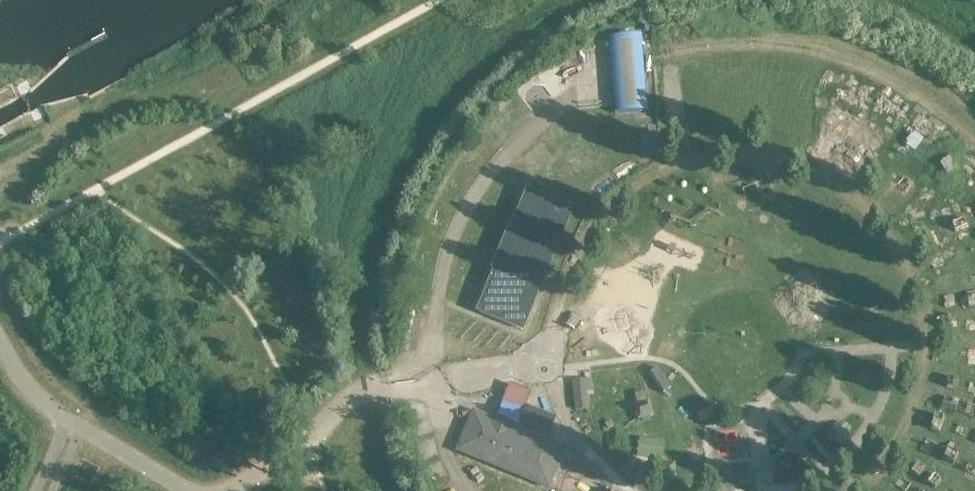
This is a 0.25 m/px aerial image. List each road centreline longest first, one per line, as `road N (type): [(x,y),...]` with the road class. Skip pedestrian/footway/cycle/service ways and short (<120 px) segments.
road 1 (unclassified): [(416,388),(379,388),(356,398),(225,490)]
road 2 (unclassified): [(67,420),(188,490)]

